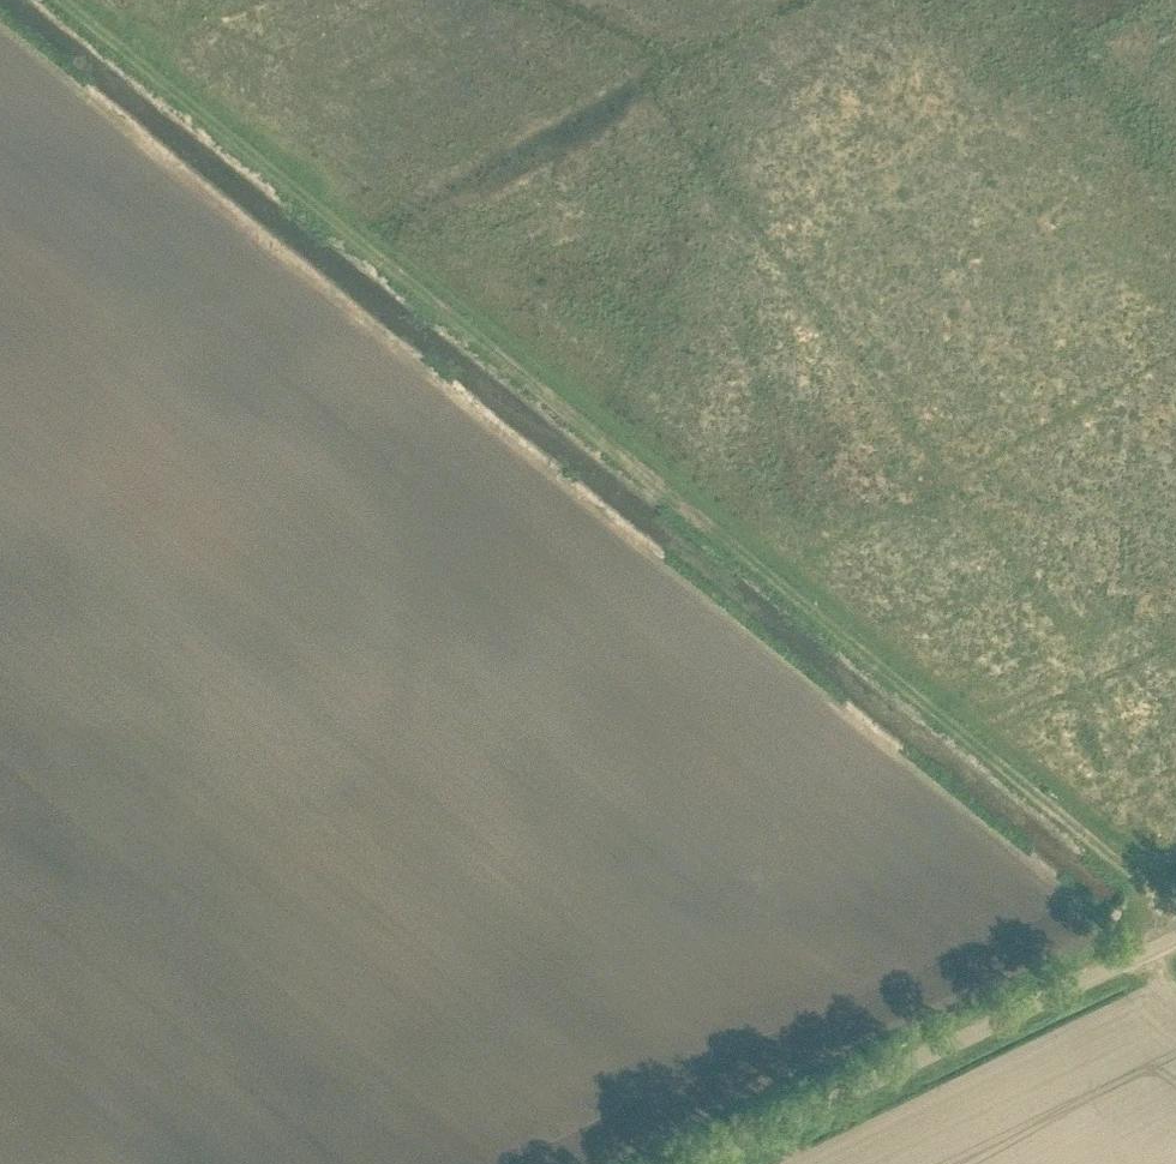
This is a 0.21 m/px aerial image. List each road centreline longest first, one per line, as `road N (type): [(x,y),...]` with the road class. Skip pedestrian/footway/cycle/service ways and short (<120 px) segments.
road 1 (unclassified): [(689,1163),(1175,934)]

